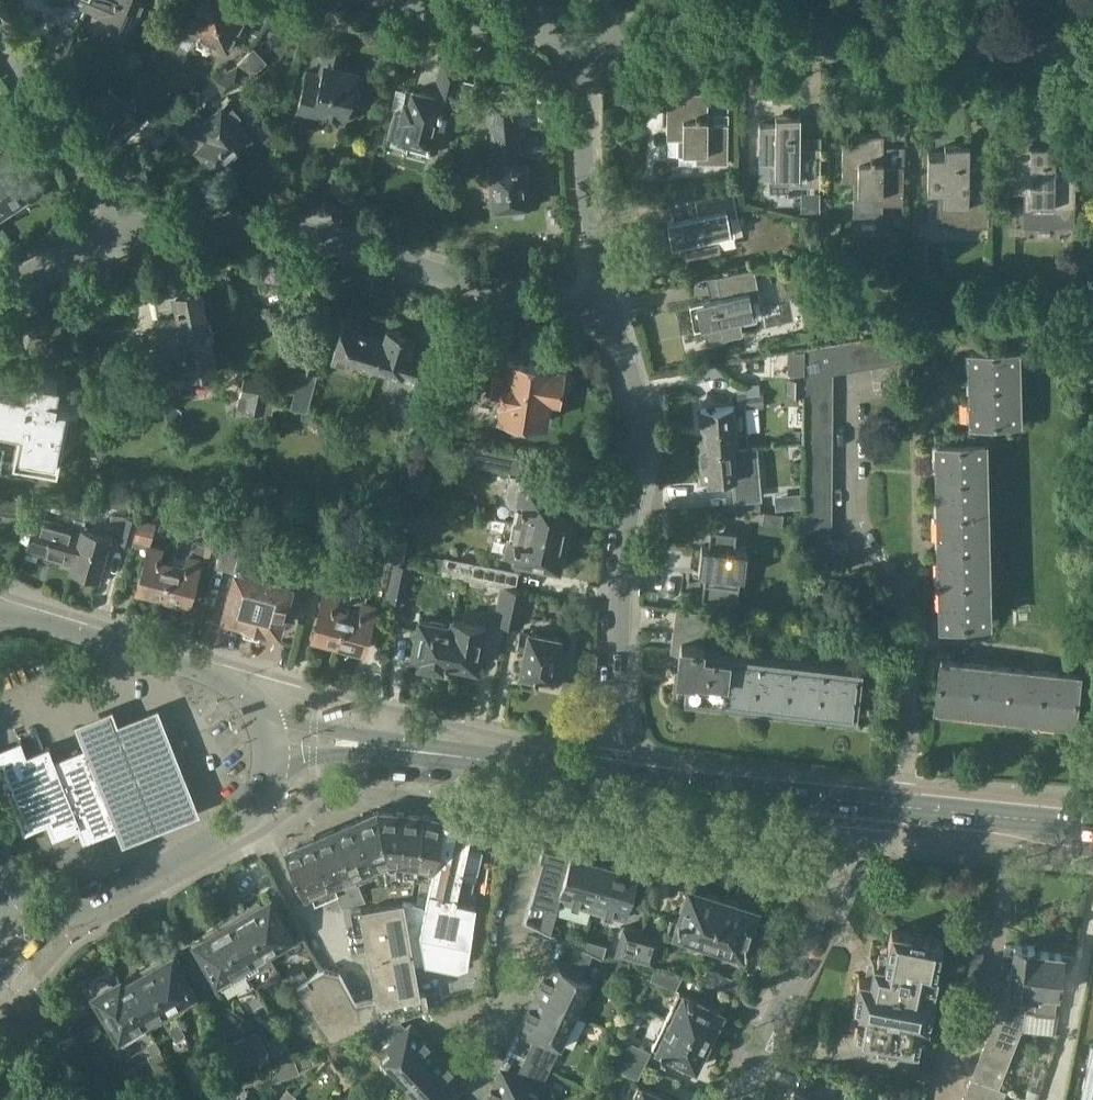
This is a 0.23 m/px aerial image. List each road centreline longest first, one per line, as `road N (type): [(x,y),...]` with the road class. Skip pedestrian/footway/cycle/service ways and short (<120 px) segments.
road 1 (residential): [(589,29),(677,50),(1092,55)]
road 2 (residential): [(120,233),(293,226),(542,301),(601,293)]
road 3 (residential): [(607,775),(623,579),(647,451),(638,389),(601,293)]
road 4 (residential): [(906,787),(916,628),(893,577),(851,531),(848,387),(893,380)]
road 5 (residential): [(540,818),(853,856)]
road 6 (tertiary): [(274,738),(235,685),(0,620)]
road 7 (tertiary): [(54,912),(98,903),(232,826),(268,775),(274,738)]
road 8 (tertiary): [(607,775),(884,805)]
road 9 (residential): [(737,1099),(853,856)]
road 10 (residential): [(601,293),(587,191),(589,29)]
road 11 (residential): [(460,1045),(503,1010),(510,925),(540,818)]
road 12 (residential): [(120,233),(90,170),(0,31)]
road 13 (tertiary): [(884,805),(1092,826)]
road 14 (tertiary): [(274,738),(481,760)]
road 15 (residential): [(430,0),(589,29)]
road 16 (residential): [(0,294),(120,233)]
road 17 (tertiary): [(481,760),(607,775)]

